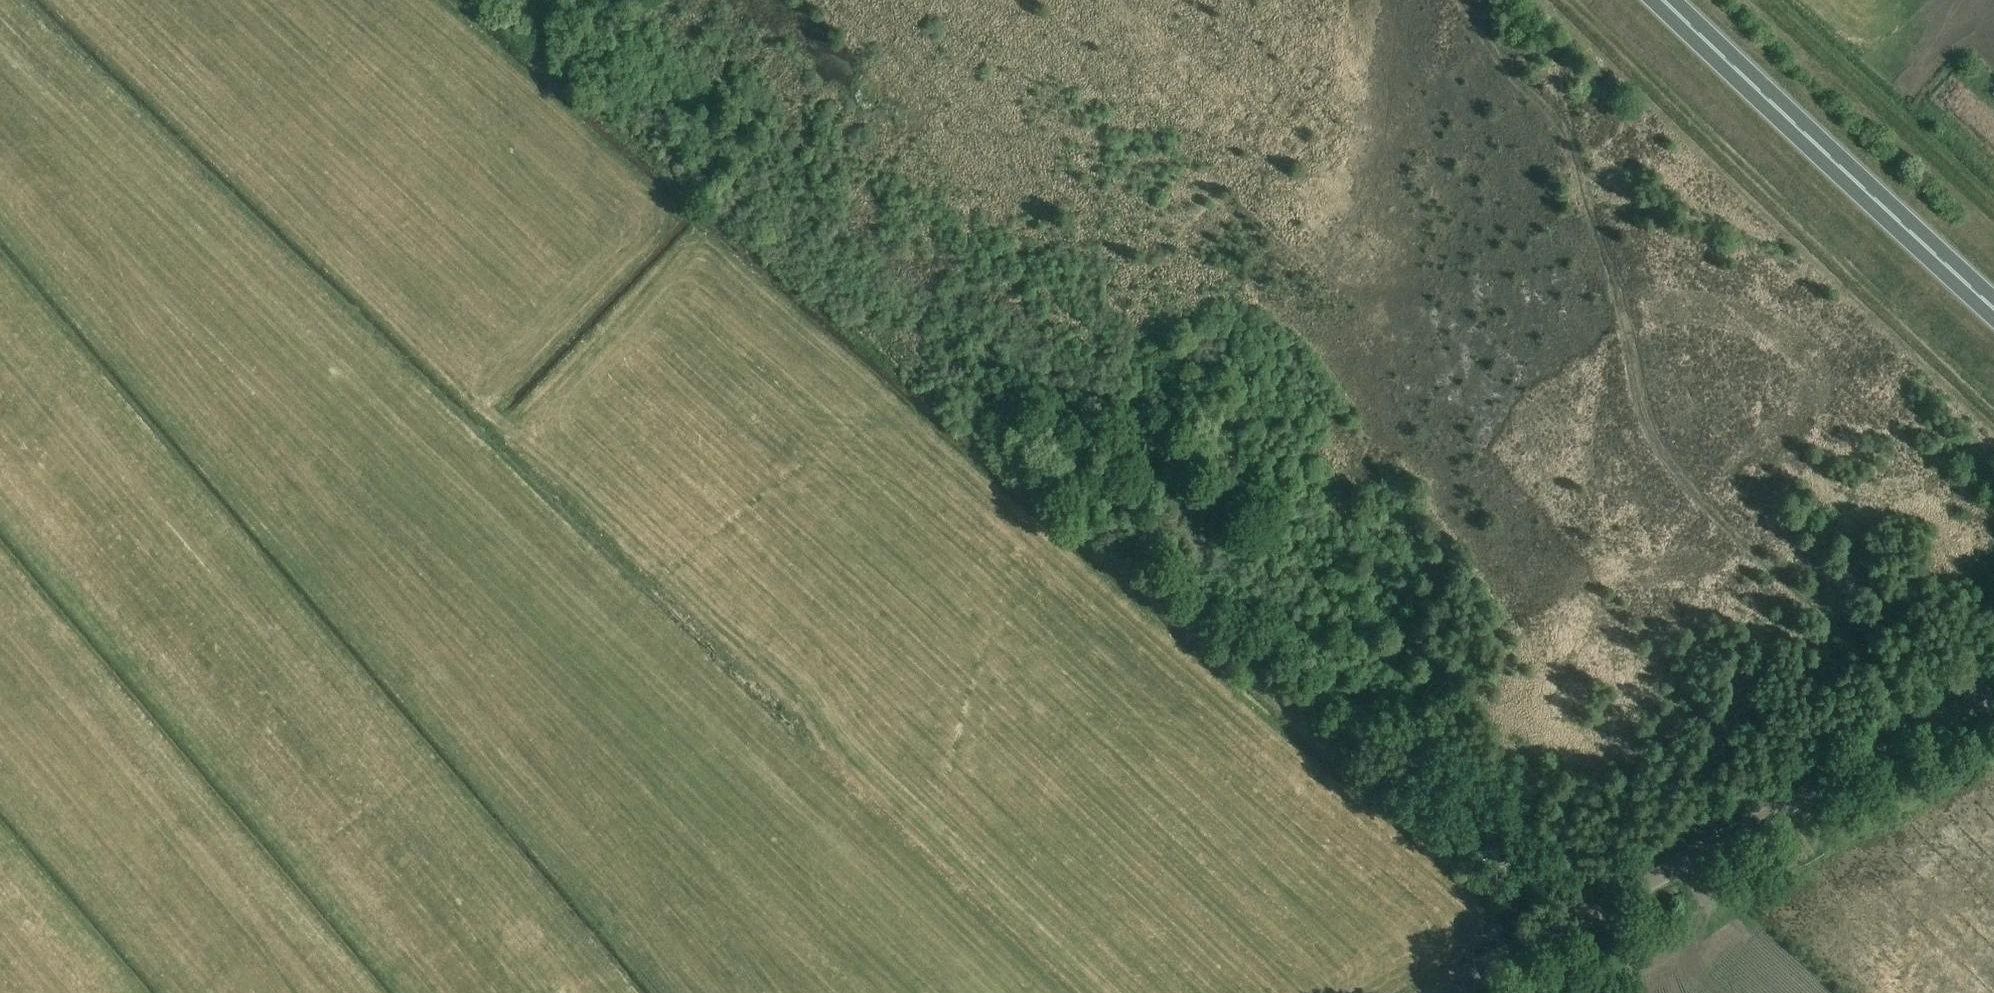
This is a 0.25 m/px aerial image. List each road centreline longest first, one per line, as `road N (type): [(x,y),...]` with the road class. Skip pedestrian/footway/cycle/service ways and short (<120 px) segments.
road 1 (unclassified): [(1444,992),(1993,692)]
road 2 (trunk): [(1993,308),(1664,0)]

